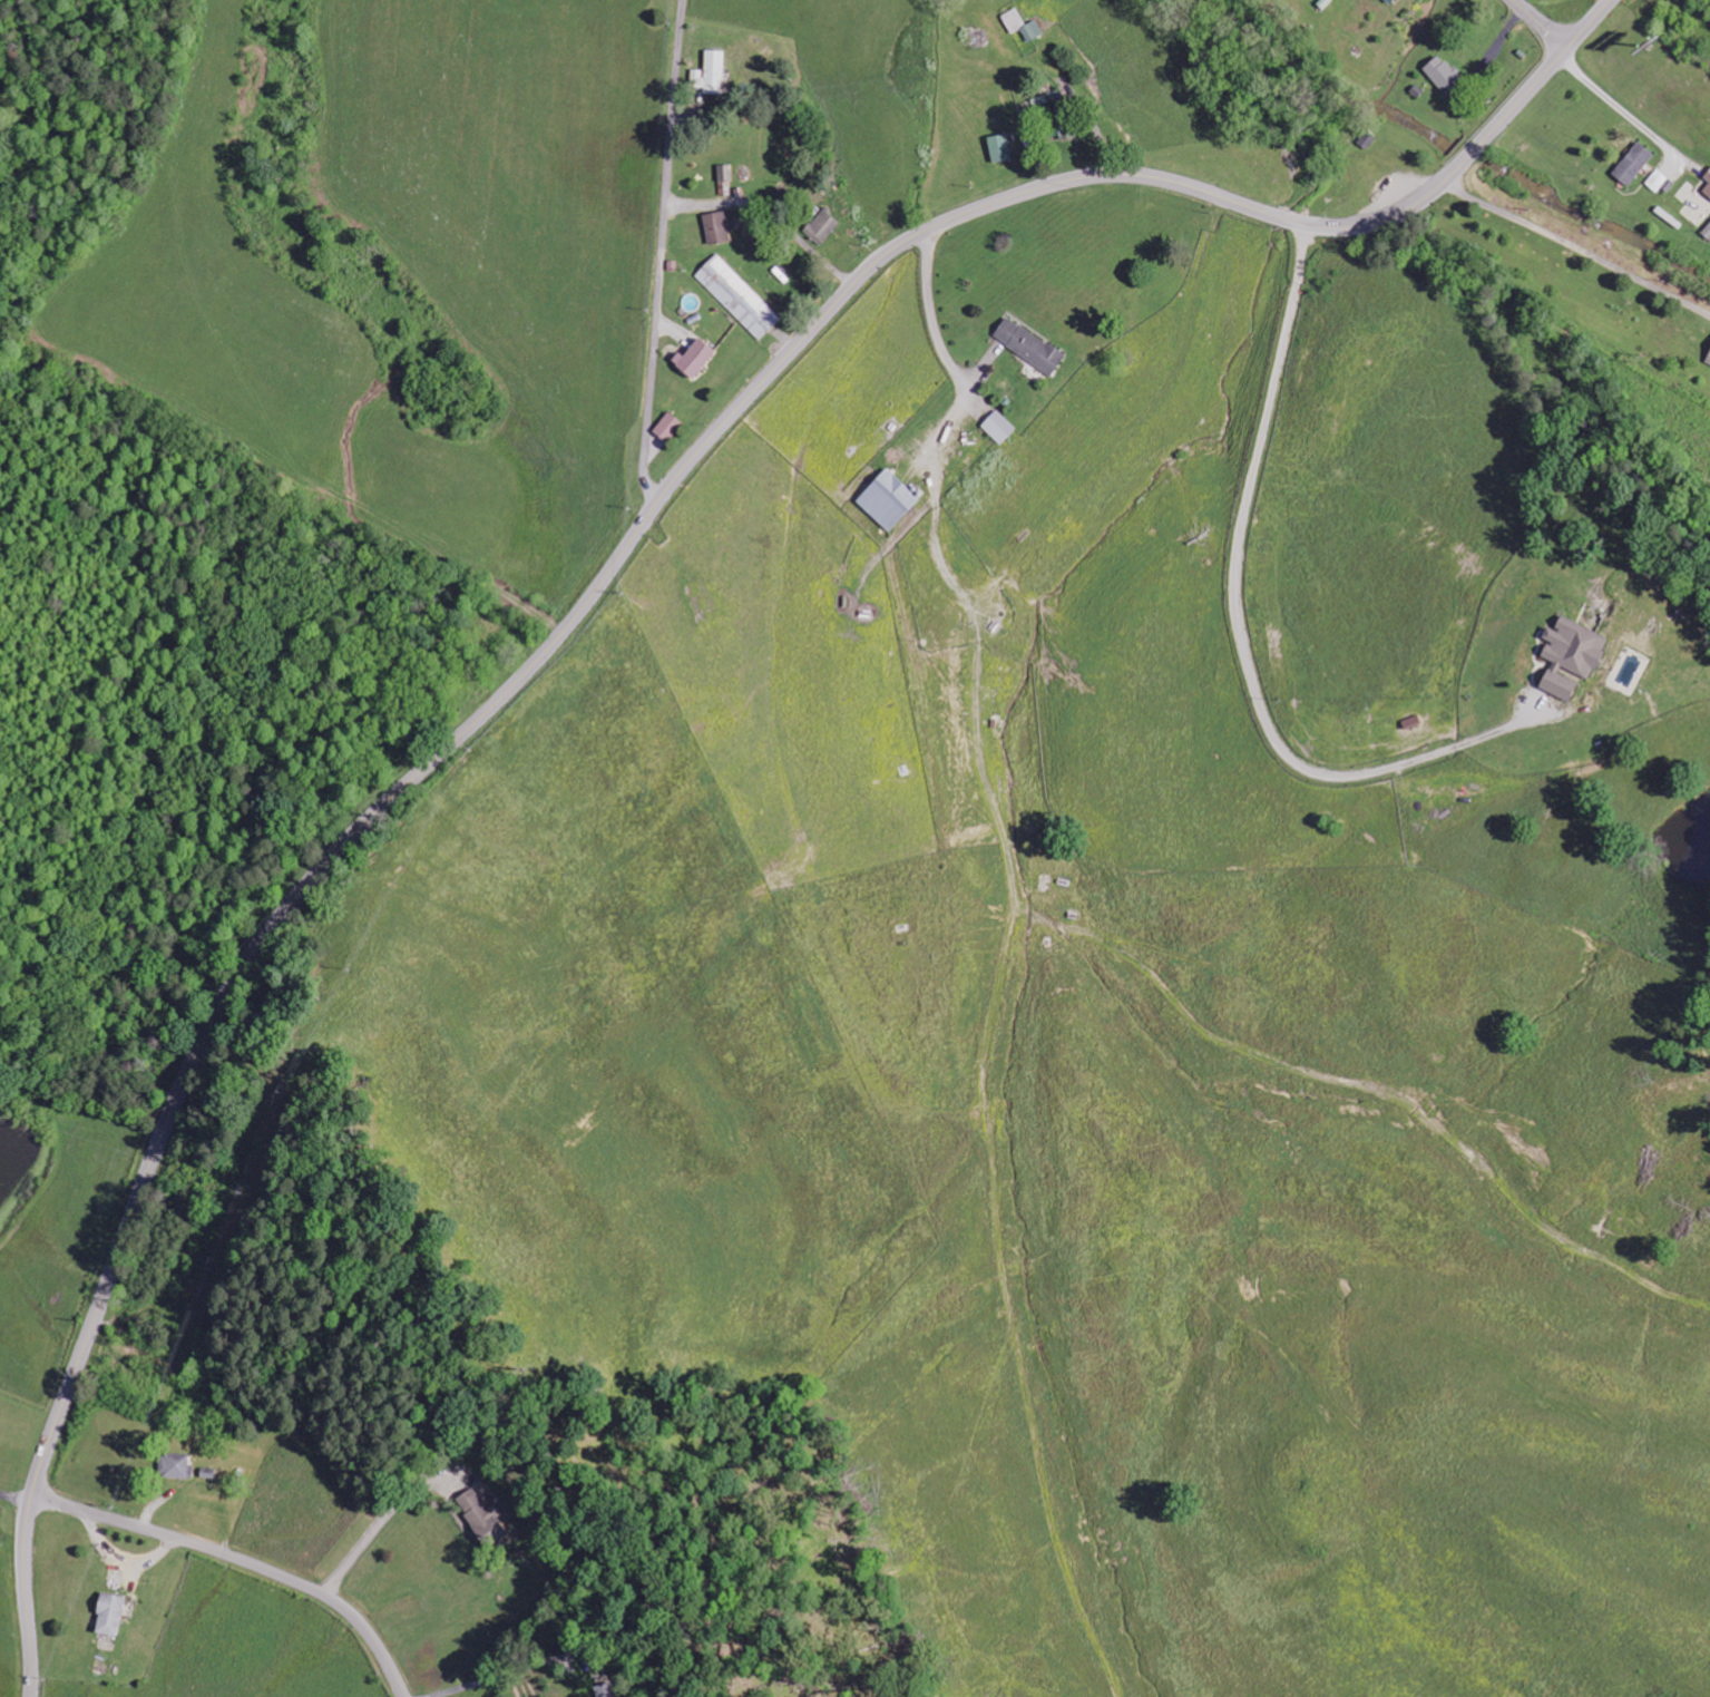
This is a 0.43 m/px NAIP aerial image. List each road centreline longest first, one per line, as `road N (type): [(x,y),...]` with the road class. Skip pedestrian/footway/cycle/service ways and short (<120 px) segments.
road 1 (secondary): [(31,1696),(25,1568),(35,1493),(152,1159),(237,972),(285,906),(563,633),(680,475),(800,341),(871,267),(931,227),(1078,178),(1161,178),(1319,226),(1400,216),(1467,160),(1613,0)]
road 2 (residential): [(404,1696),(378,1647),(329,1598),(244,1561),(35,1493)]

